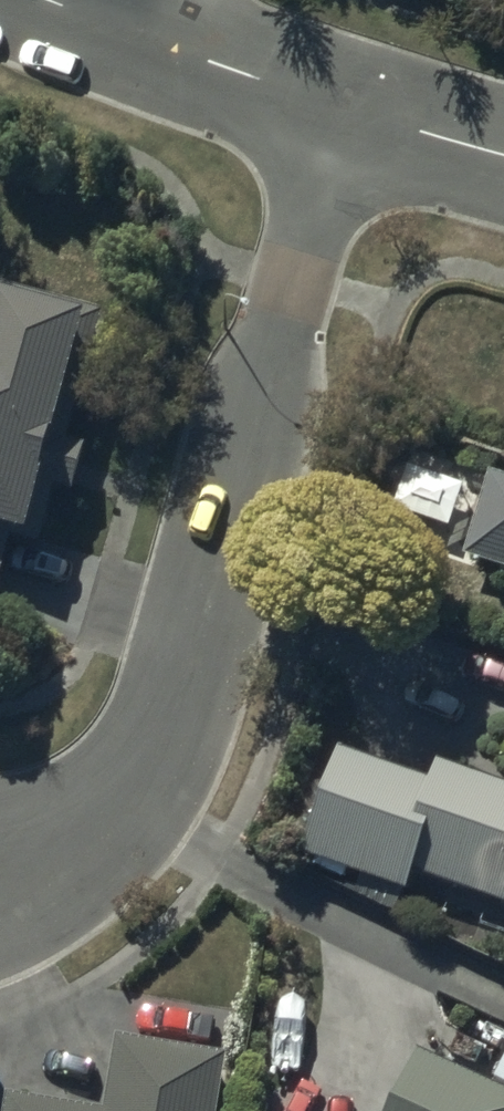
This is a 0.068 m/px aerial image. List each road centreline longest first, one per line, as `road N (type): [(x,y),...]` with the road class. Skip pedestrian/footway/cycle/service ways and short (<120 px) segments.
road 1 (residential): [(347,110),(174,715),(137,787),(91,826),(0,858)]
road 2 (residential): [(135,35),(347,110)]
road 3 (residential): [(347,110),(503,160)]

